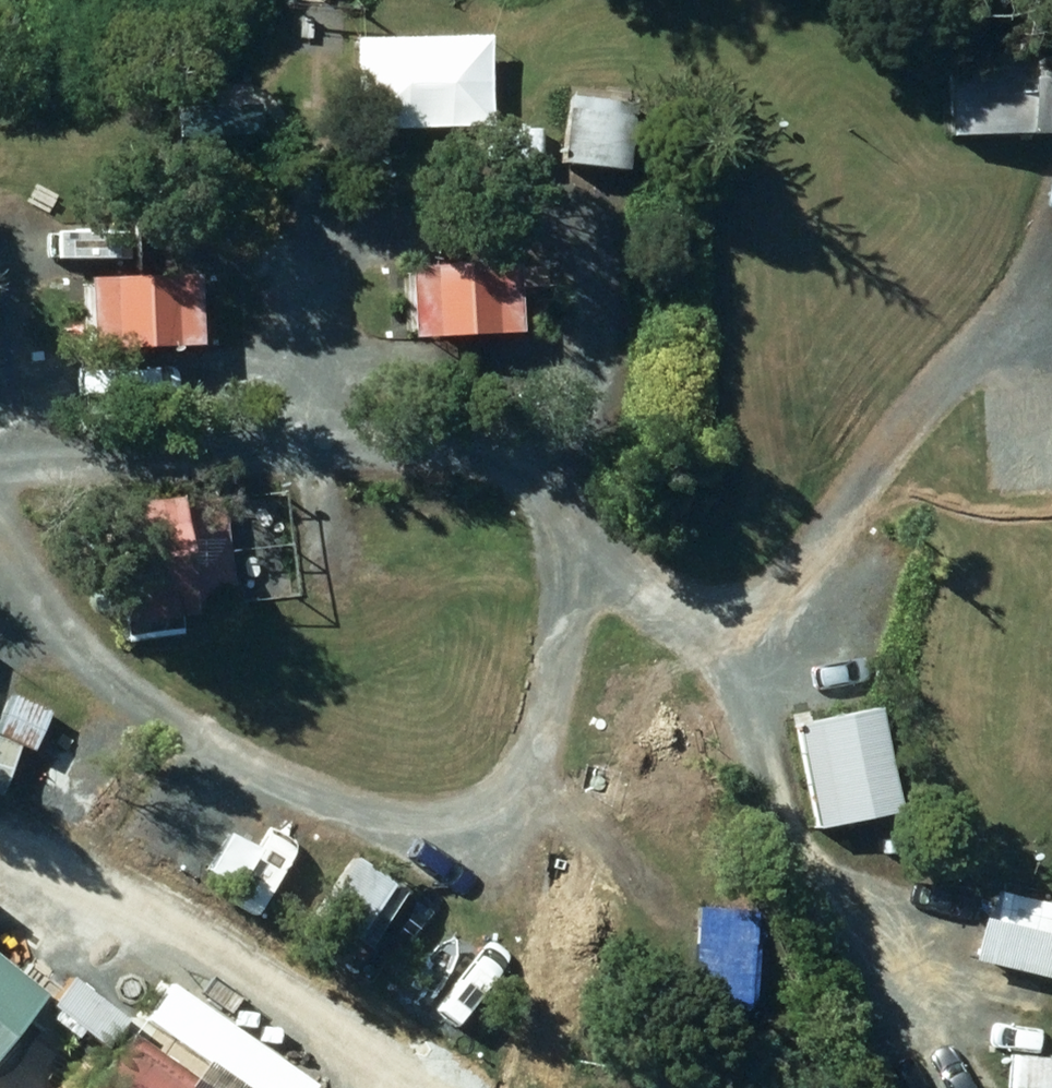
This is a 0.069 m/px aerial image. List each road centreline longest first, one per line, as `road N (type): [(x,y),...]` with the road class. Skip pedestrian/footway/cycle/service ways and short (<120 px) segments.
road 1 (track): [(933,1016),(826,886),(748,723),(692,635),(605,583),(551,511),(445,440),(309,436),(0,476)]
road 2 (track): [(0,552),(130,705),(342,831),(451,823),(529,765),(549,657),(551,511),(589,403),(598,210)]
road 3 (track): [(309,436),(326,327),(298,262),(213,227),(96,243),(38,277),(0,358)]
road 4 (track): [(0,842),(279,983),(410,1087)]
road 5 (track): [(692,635),(774,587),(963,382),(1051,332)]

